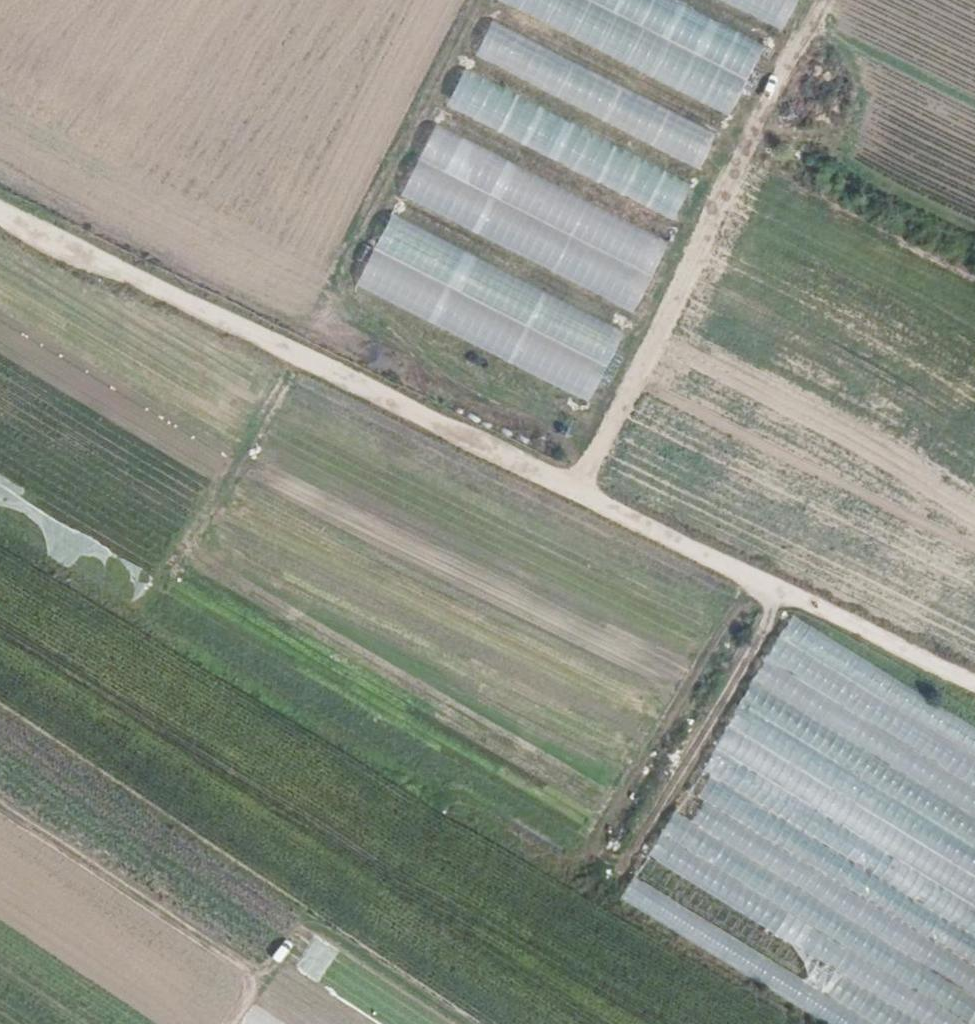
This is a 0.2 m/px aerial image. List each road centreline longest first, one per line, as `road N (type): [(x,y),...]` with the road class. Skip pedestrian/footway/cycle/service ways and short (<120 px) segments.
road 1 (unclassified): [(974,685),(0,213)]
road 2 (track): [(582,492),(769,95),(825,0)]
road 3 (track): [(0,798),(242,959),(264,961),(300,934),(324,934),(459,1023)]
road 4 (track): [(607,505),(764,176)]
road 5 (track): [(778,589),(627,867)]
road 6 (track): [(297,354),(149,619)]

